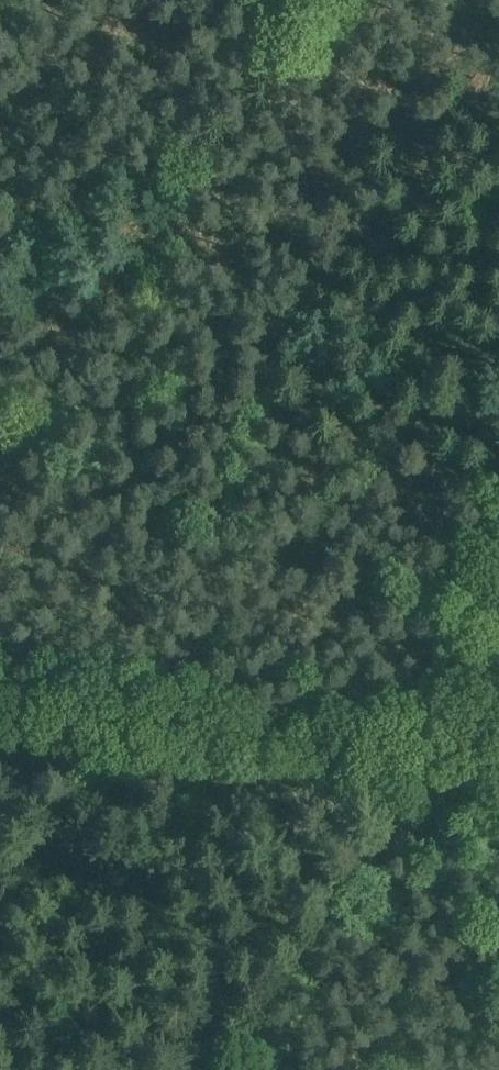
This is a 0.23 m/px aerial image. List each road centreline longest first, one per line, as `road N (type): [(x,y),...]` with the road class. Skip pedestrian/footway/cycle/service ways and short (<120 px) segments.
road 1 (track): [(0,750),(498,805)]

